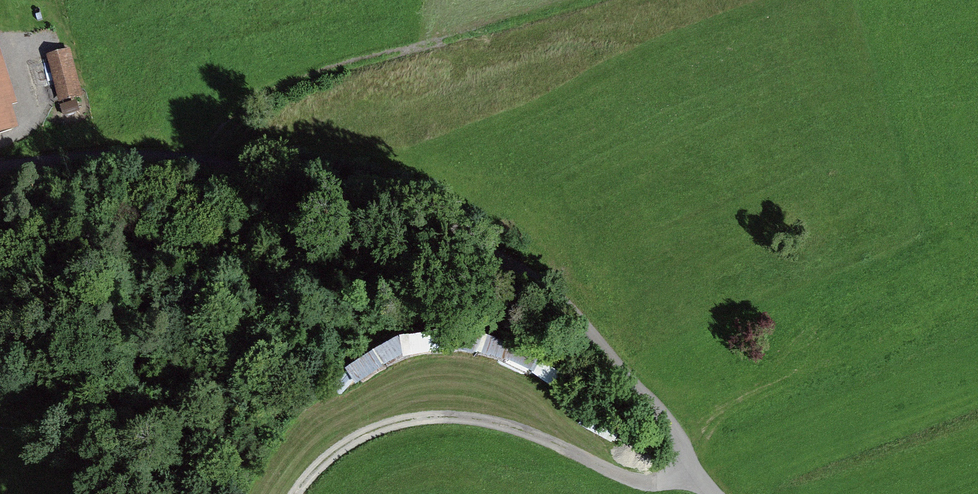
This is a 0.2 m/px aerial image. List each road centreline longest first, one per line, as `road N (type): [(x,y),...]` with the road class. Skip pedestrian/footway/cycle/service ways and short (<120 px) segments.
road 1 (track): [(0,166),(166,156),(398,204),(547,291),(719,493)]
road 2 (track): [(185,159),(256,92),(586,0)]
road 3 (track): [(297,493),(358,437),(445,417),(513,426),(648,483),(695,471)]

